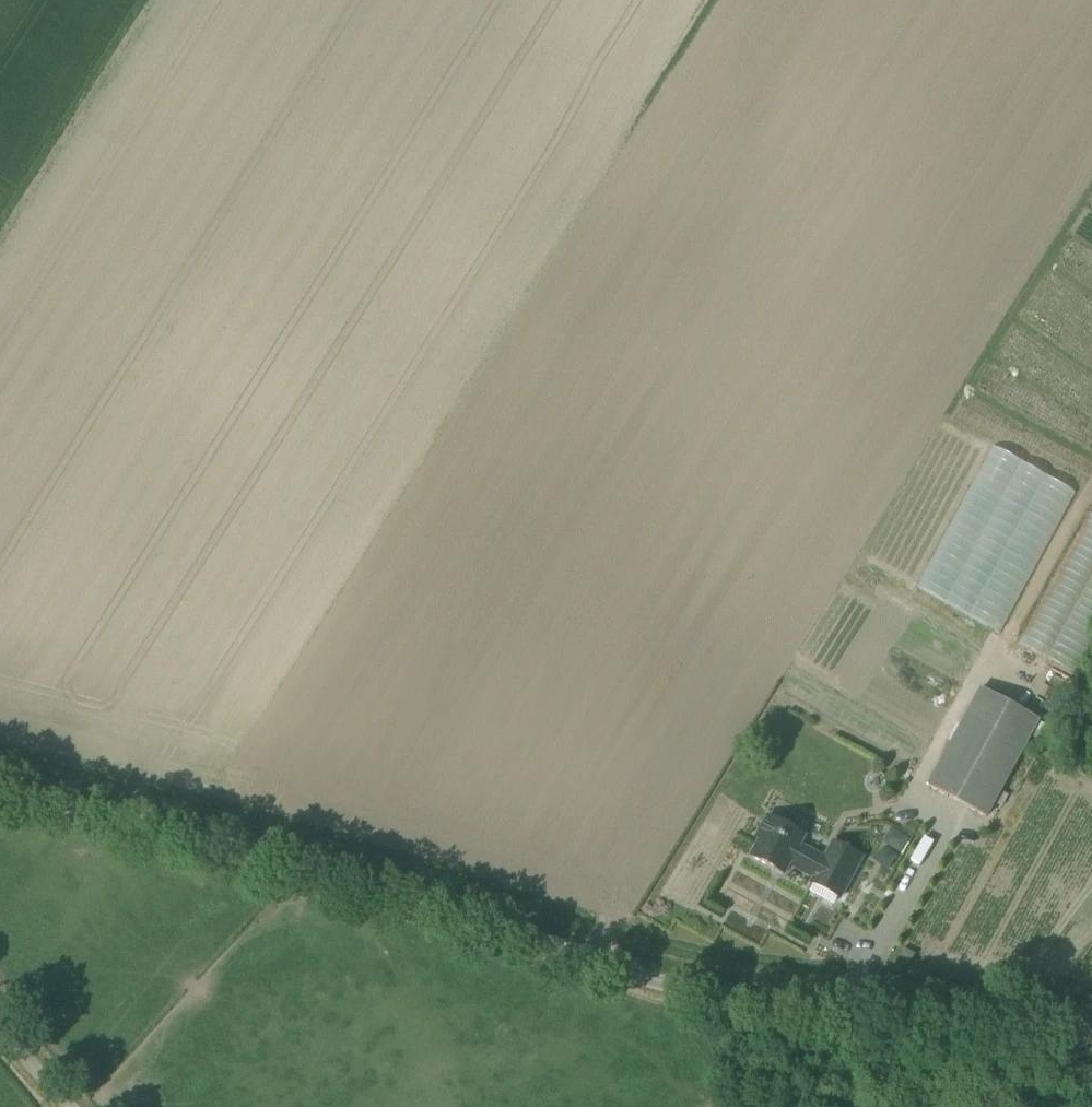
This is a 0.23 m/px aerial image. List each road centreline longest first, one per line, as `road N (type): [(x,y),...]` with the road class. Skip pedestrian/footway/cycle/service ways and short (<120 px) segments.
road 1 (unclassified): [(1091,1027),(940,988),(763,974),(632,945),(314,835),(0,759)]

